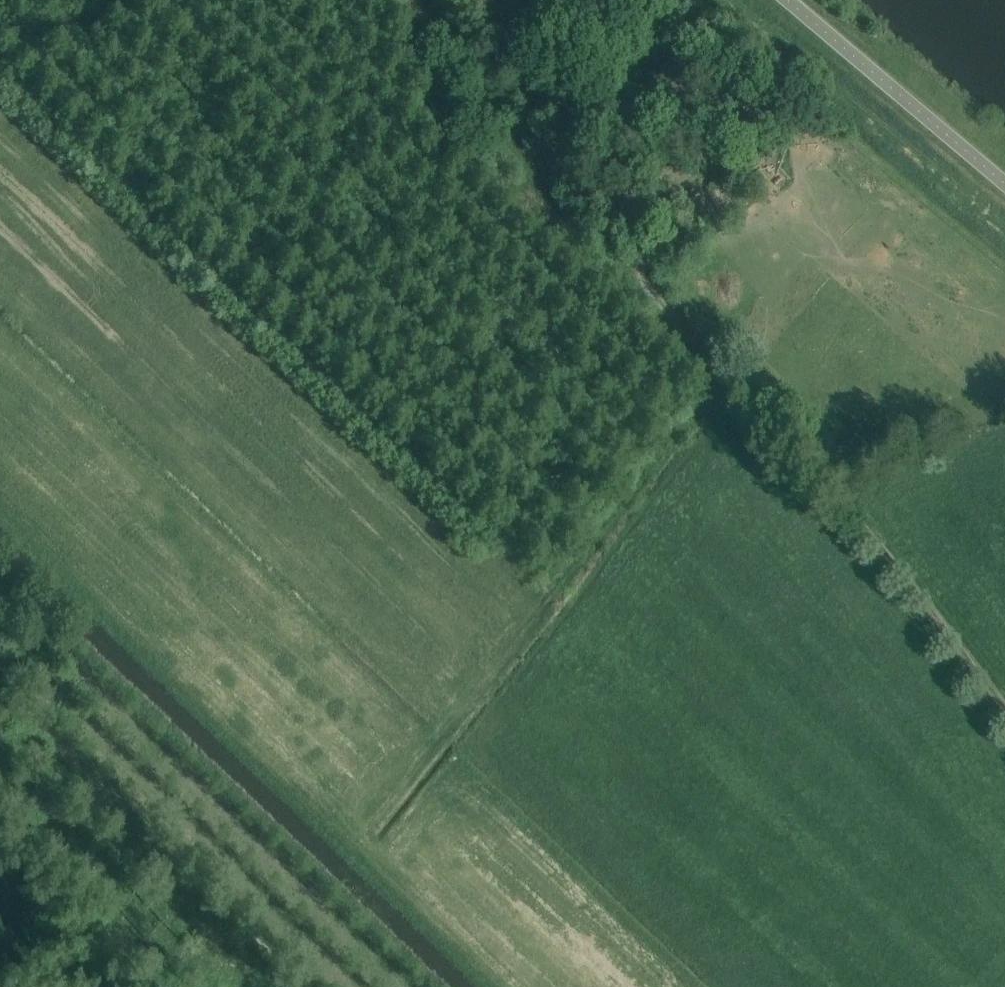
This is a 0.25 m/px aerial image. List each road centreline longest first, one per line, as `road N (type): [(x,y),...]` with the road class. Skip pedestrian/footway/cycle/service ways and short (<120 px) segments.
road 1 (track): [(426,0),(523,161),(839,491),(1004,703)]

